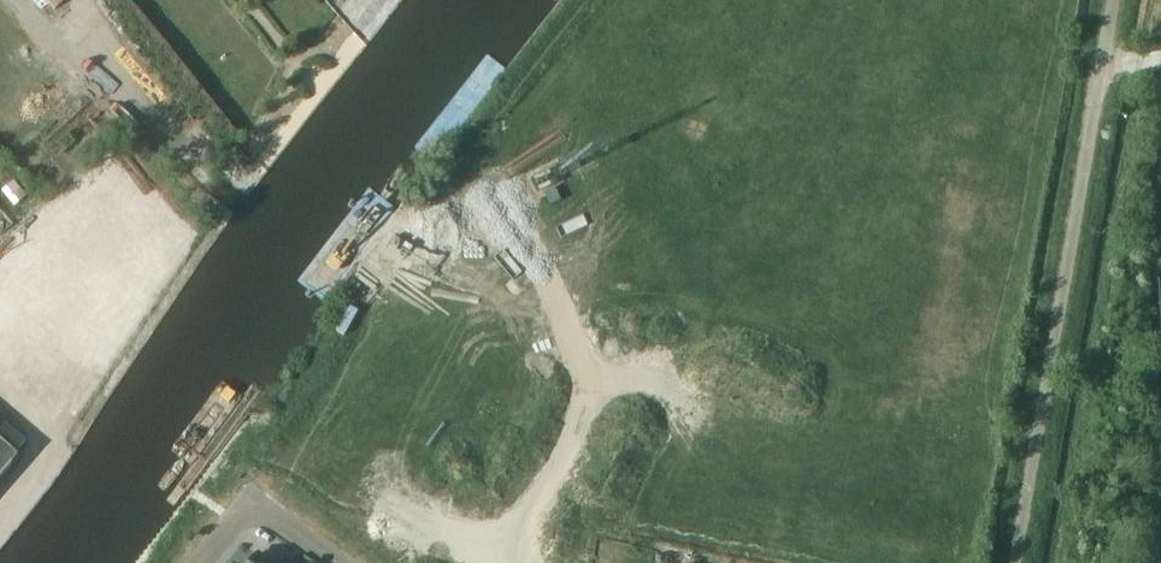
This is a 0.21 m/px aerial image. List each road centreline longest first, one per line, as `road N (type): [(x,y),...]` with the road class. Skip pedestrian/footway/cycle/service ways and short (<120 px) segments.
road 1 (residential): [(201,562),(251,501),(335,562)]

